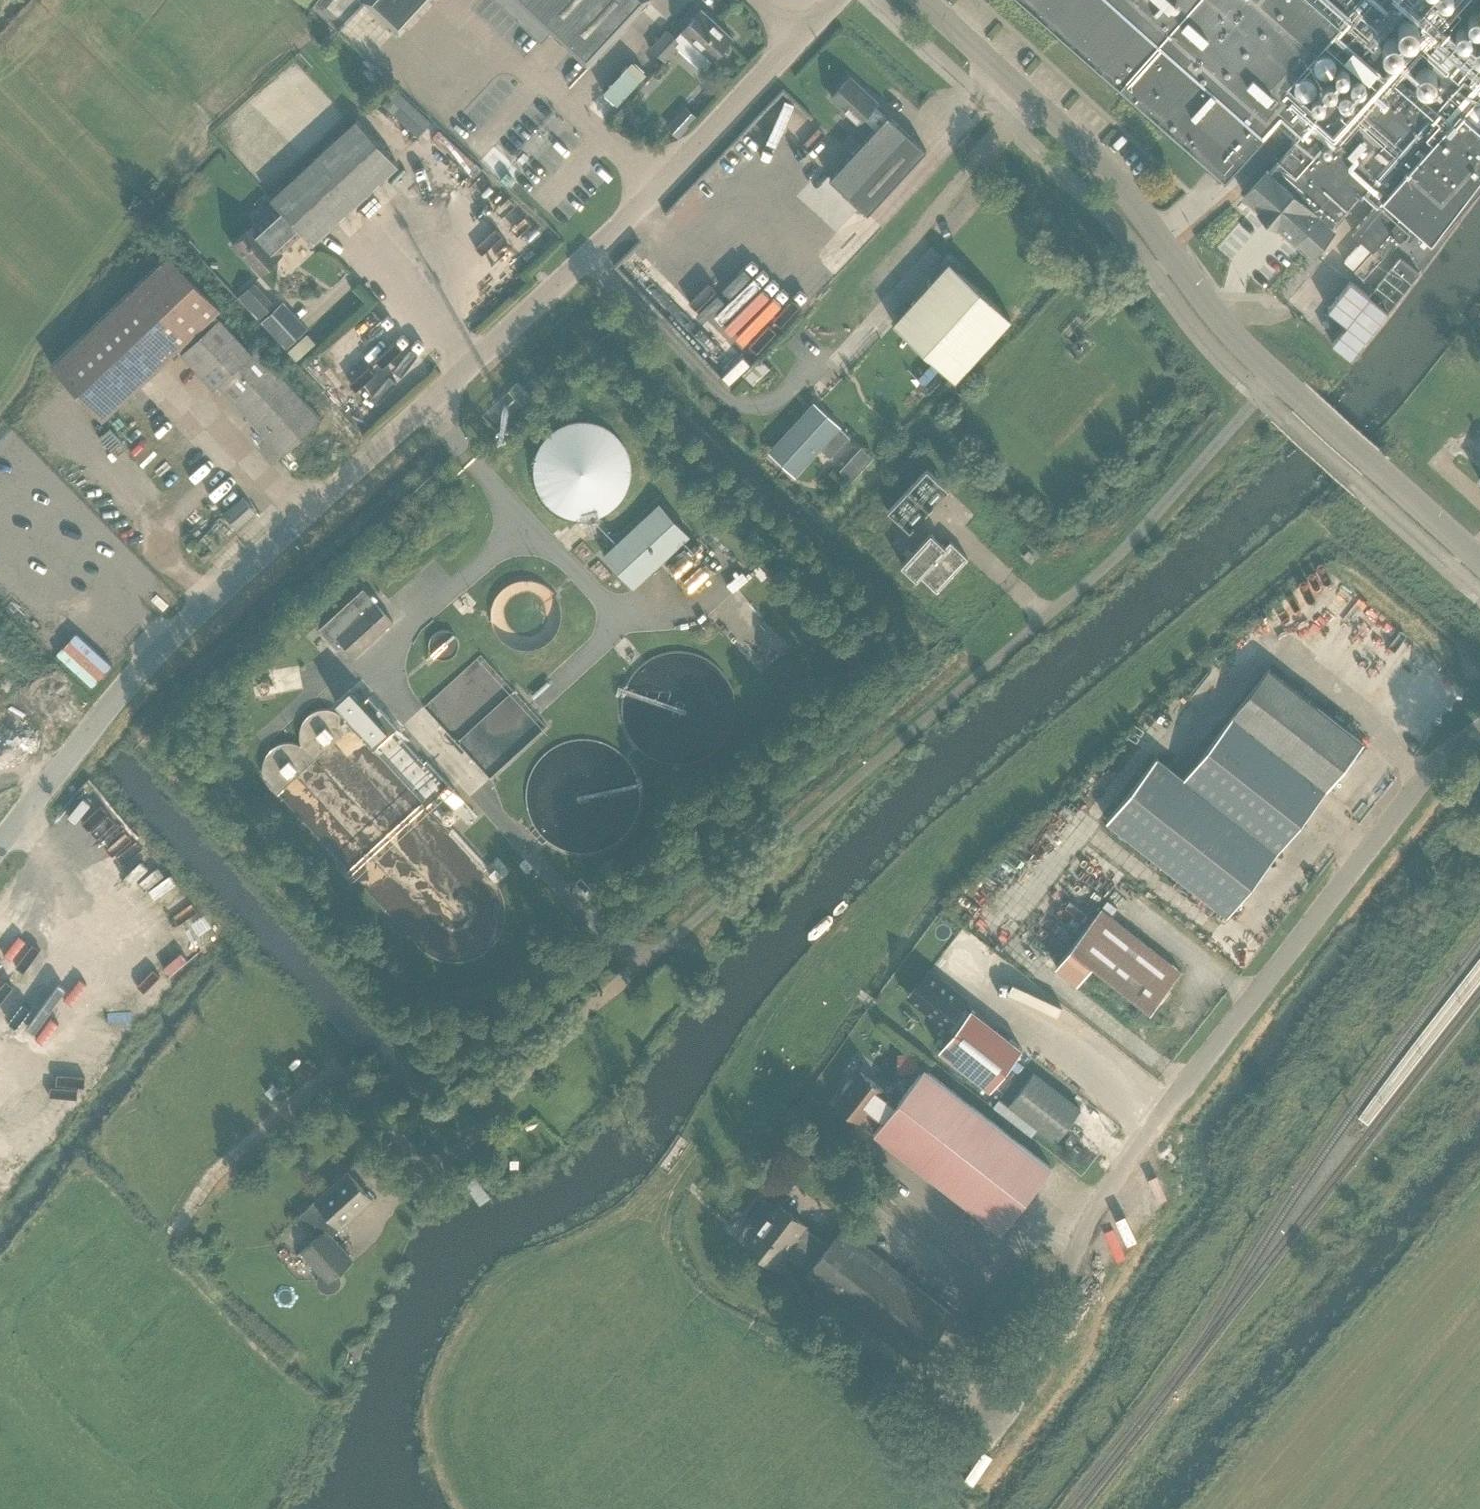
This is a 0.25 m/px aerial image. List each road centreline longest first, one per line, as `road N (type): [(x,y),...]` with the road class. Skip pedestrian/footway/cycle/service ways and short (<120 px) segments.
road 1 (unclassified): [(0,844),(161,647),(586,256),(838,0)]
road 2 (unclassified): [(975,1441),(1032,1356),(1123,1163),(1385,821),(1479,728)]
road 3 (unclassified): [(640,965),(1104,568),(1275,378)]
road 4 (tertiary): [(1275,378),(1237,344),(1103,166),(925,0)]
road 5 (tertiary): [(1479,560),(1275,378)]

